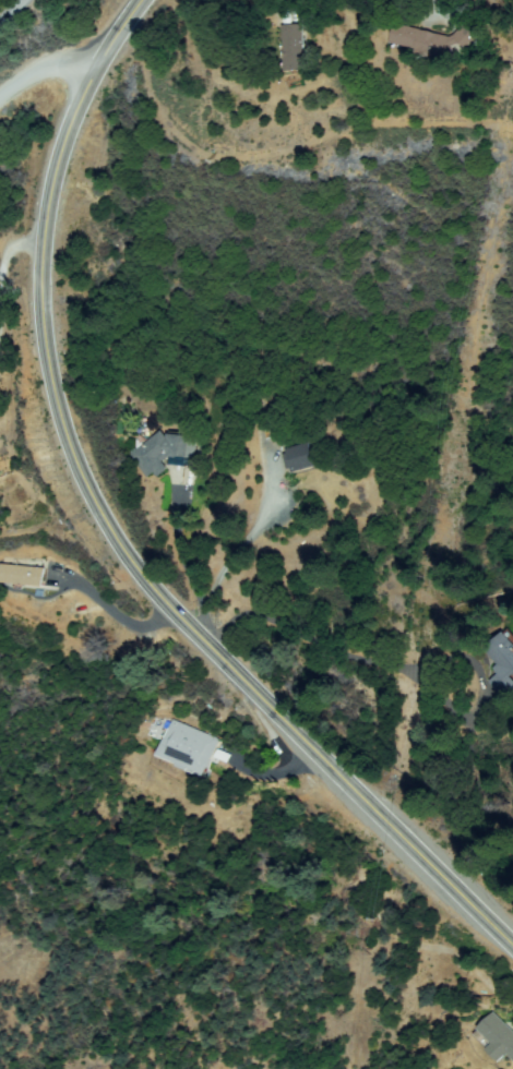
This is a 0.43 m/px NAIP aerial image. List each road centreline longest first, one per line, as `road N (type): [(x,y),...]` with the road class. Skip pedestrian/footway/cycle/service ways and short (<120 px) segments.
road 1 (secondary): [(512,959),(176,618),(130,564),(68,444),(46,356),(47,215),(83,106),(150,0)]

